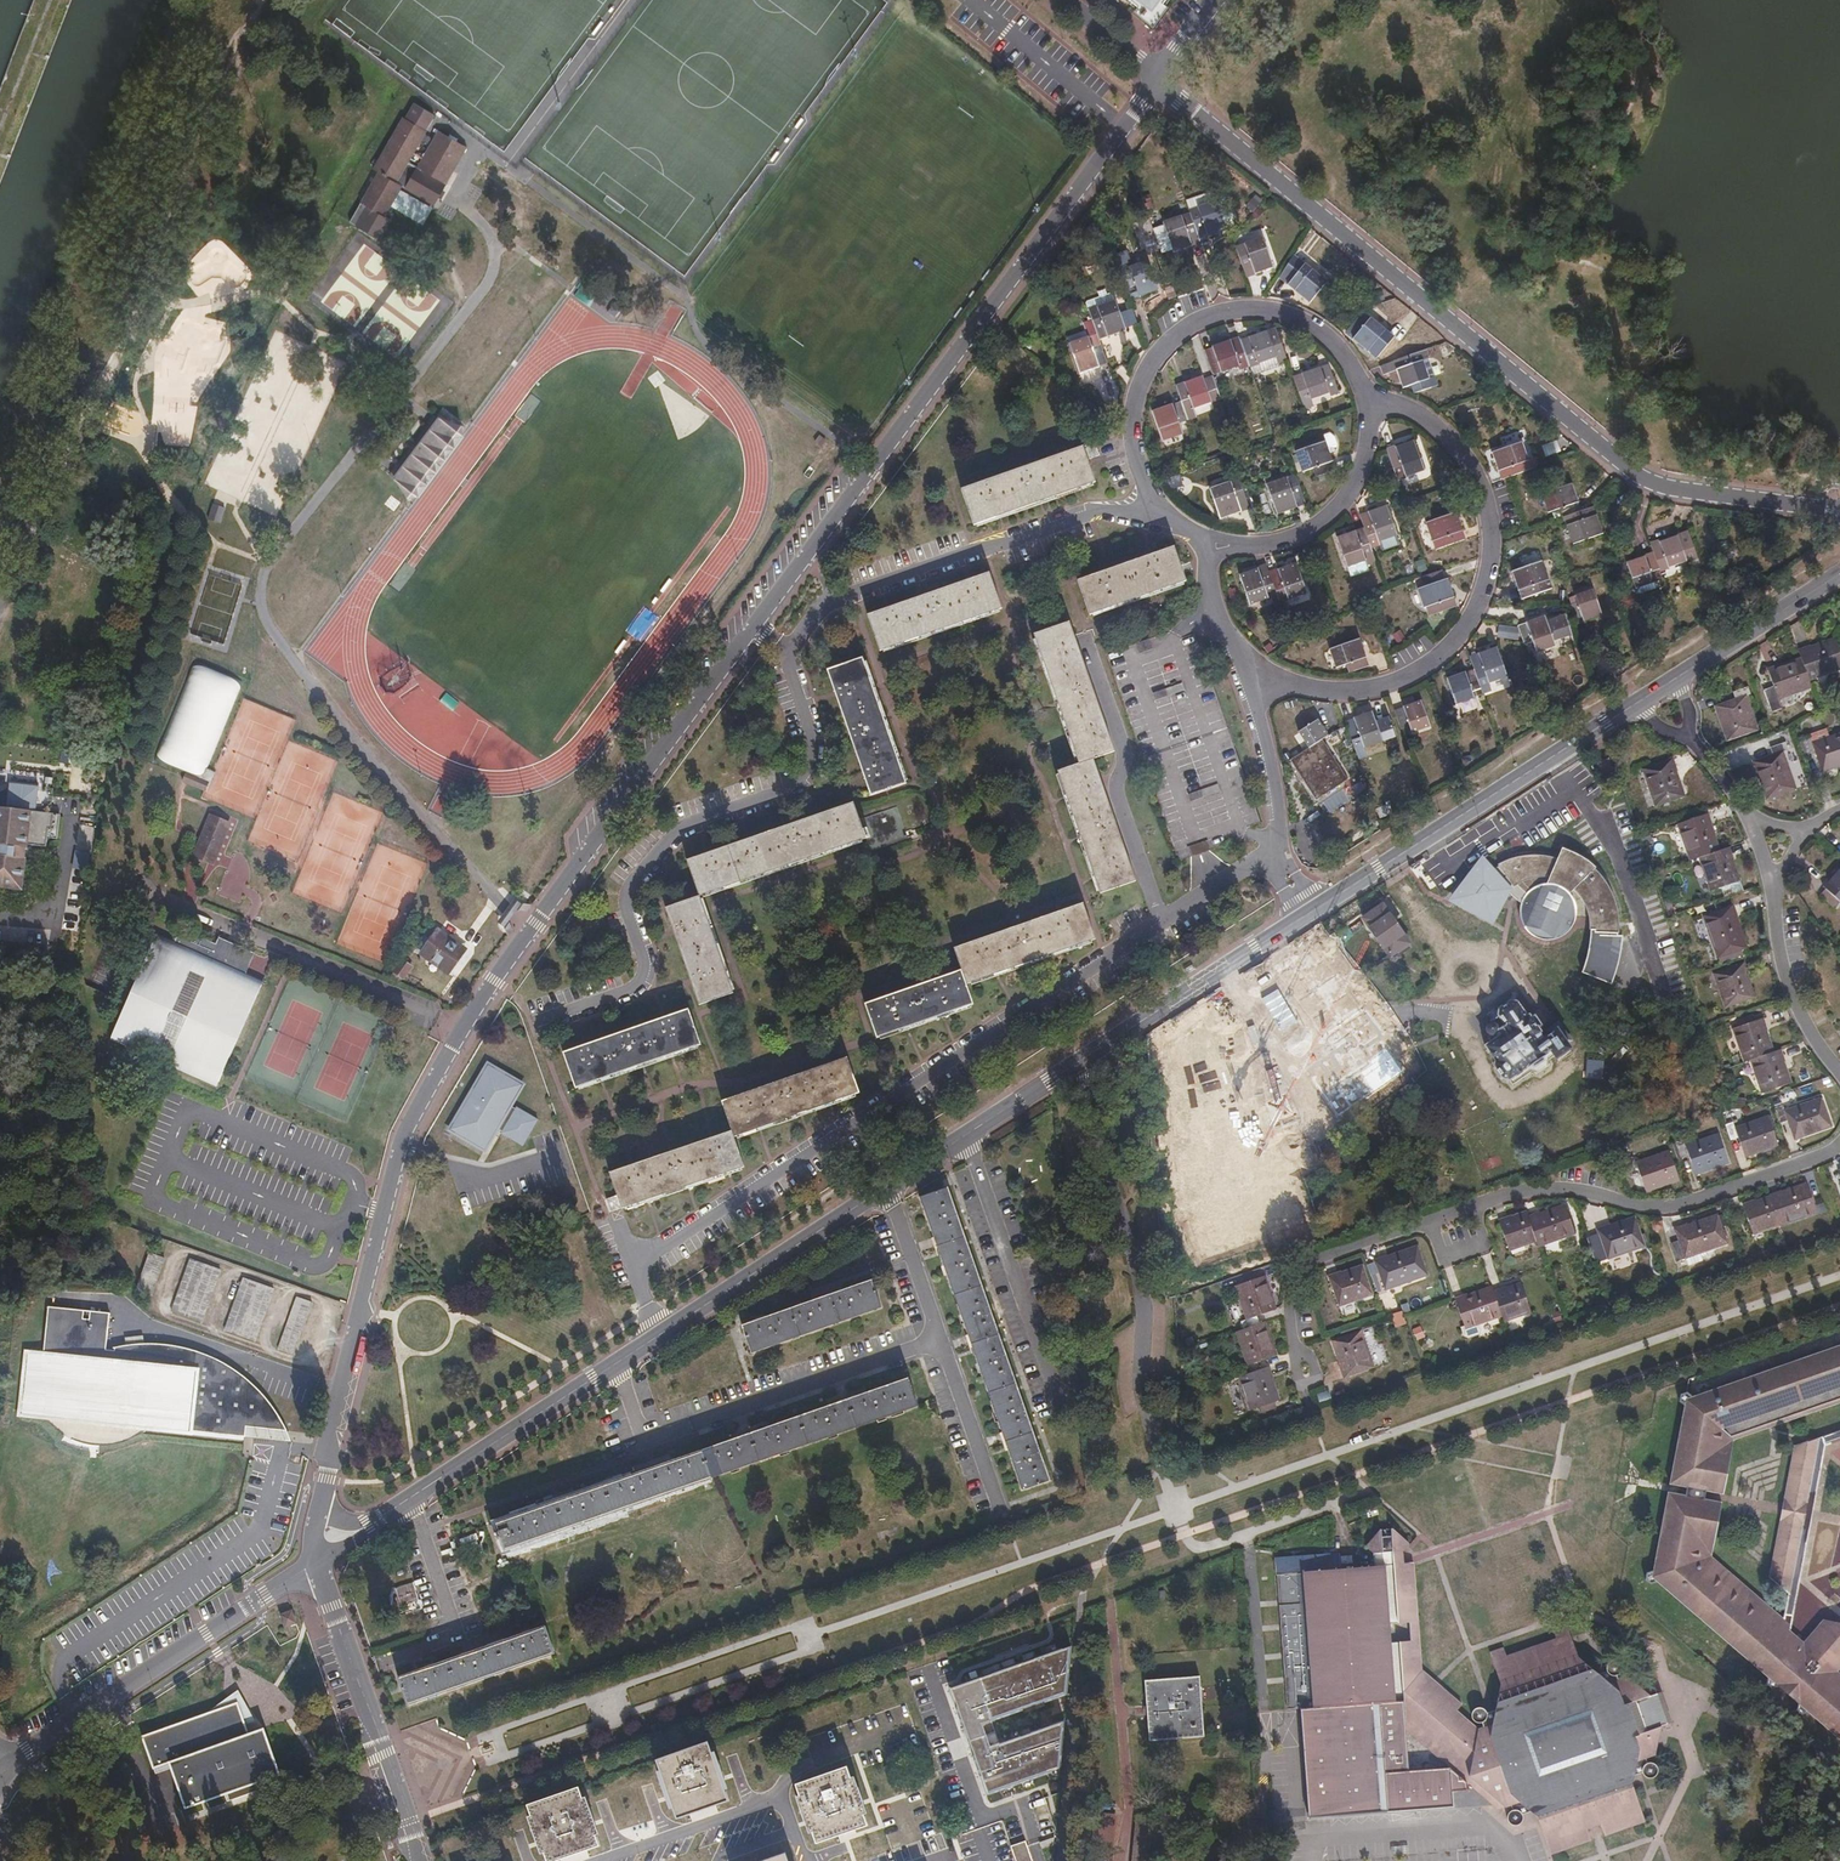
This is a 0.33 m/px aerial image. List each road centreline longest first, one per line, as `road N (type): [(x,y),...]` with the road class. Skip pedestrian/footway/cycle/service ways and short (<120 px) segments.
road 1 (unclassified): [(465,1028),(1156,78)]
road 2 (unclassified): [(313,1530),(346,1534),(368,1526),(1295,923)]
road 3 (unclassified): [(1156,78),(1647,480),(1839,511)]
road 4 (track): [(0,624),(268,0)]
road 5 (unclassified): [(1323,905),(1839,574)]
road 6 (residential): [(1243,681),(1356,690),(1400,679),(1465,629),(1486,585),(1492,534),(1481,484),(1451,438),(1414,410),(1367,394)]
road 7 (unclassified): [(313,1530),(357,1310),(404,1134),(465,1028)]
road 8 (residential): [(1367,394),(1325,333),(1290,313),(1250,306),(1210,313),(1175,332),(1147,362),(1131,399),(1129,439),(1139,478),(1162,512),(1206,540)]
road 9 (unclassified): [(0,1768),(316,1562)]
road 10 (residential): [(421,1860),(316,1562)]
road 11 (unclassified): [(1163,923),(1117,787),(1127,756),(1083,629)]
road 12 (unclassified): [(465,1028),(203,915)]
road 13 (residential): [(1206,540),(1280,544),(1342,505),(1370,438),(1367,394)]
road 14 (residential): [(1243,681),(1260,719),(1274,852)]
road 15 (residential): [(1206,540),(1205,590),(1243,681)]

